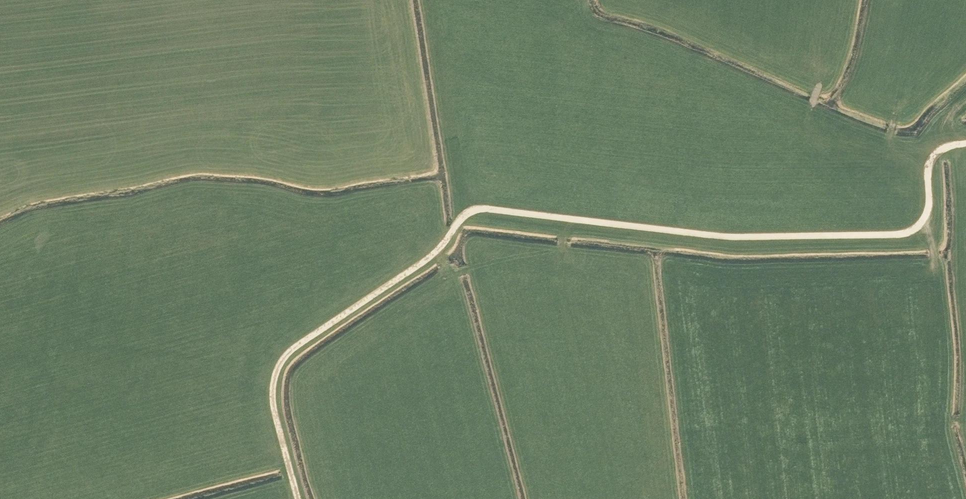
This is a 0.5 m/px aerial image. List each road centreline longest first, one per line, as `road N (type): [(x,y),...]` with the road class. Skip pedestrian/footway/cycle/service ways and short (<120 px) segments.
road 1 (track): [(298,498),(273,398),(280,363),(430,257),(471,211),(729,237),(896,234),(925,216),(935,155),(965,143)]

